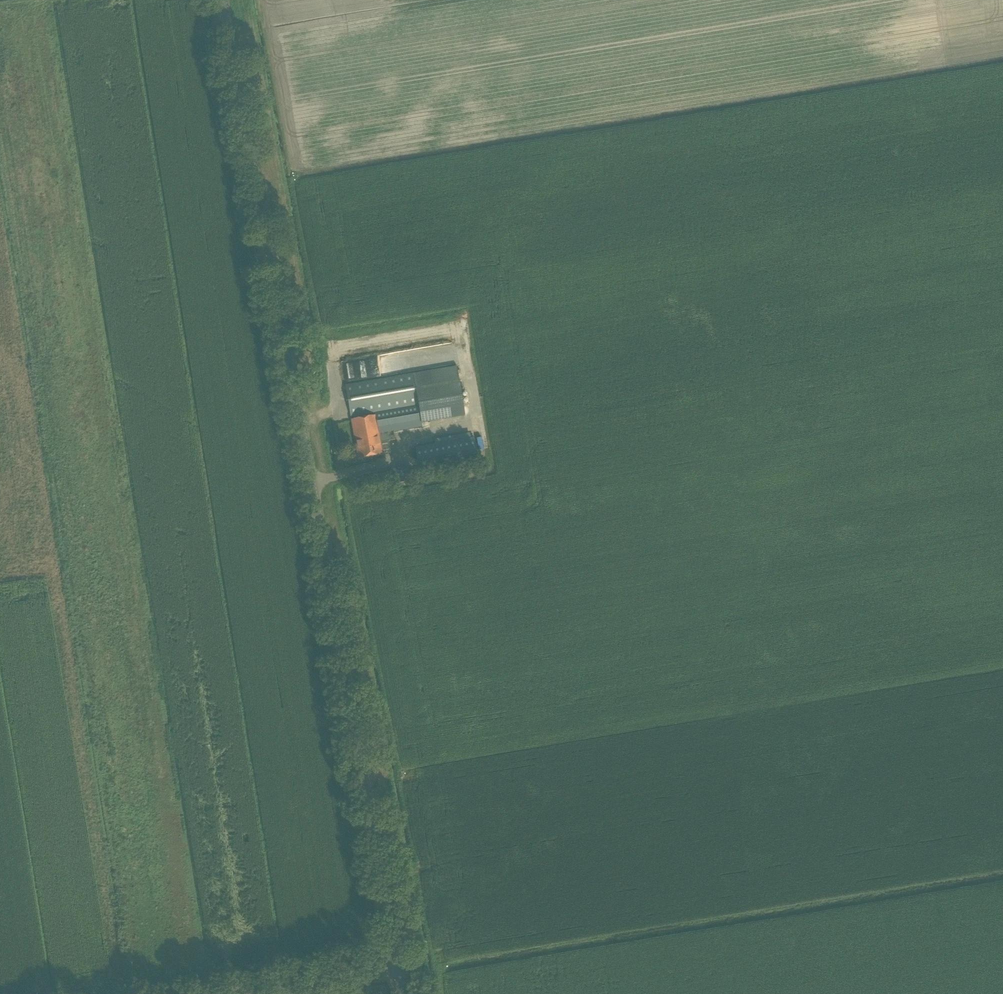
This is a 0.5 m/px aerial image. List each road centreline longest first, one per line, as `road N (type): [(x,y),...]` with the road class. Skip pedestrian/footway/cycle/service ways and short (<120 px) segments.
road 1 (unclassified): [(401,964),(224,0)]
road 2 (unclassified): [(232,993),(401,964)]

